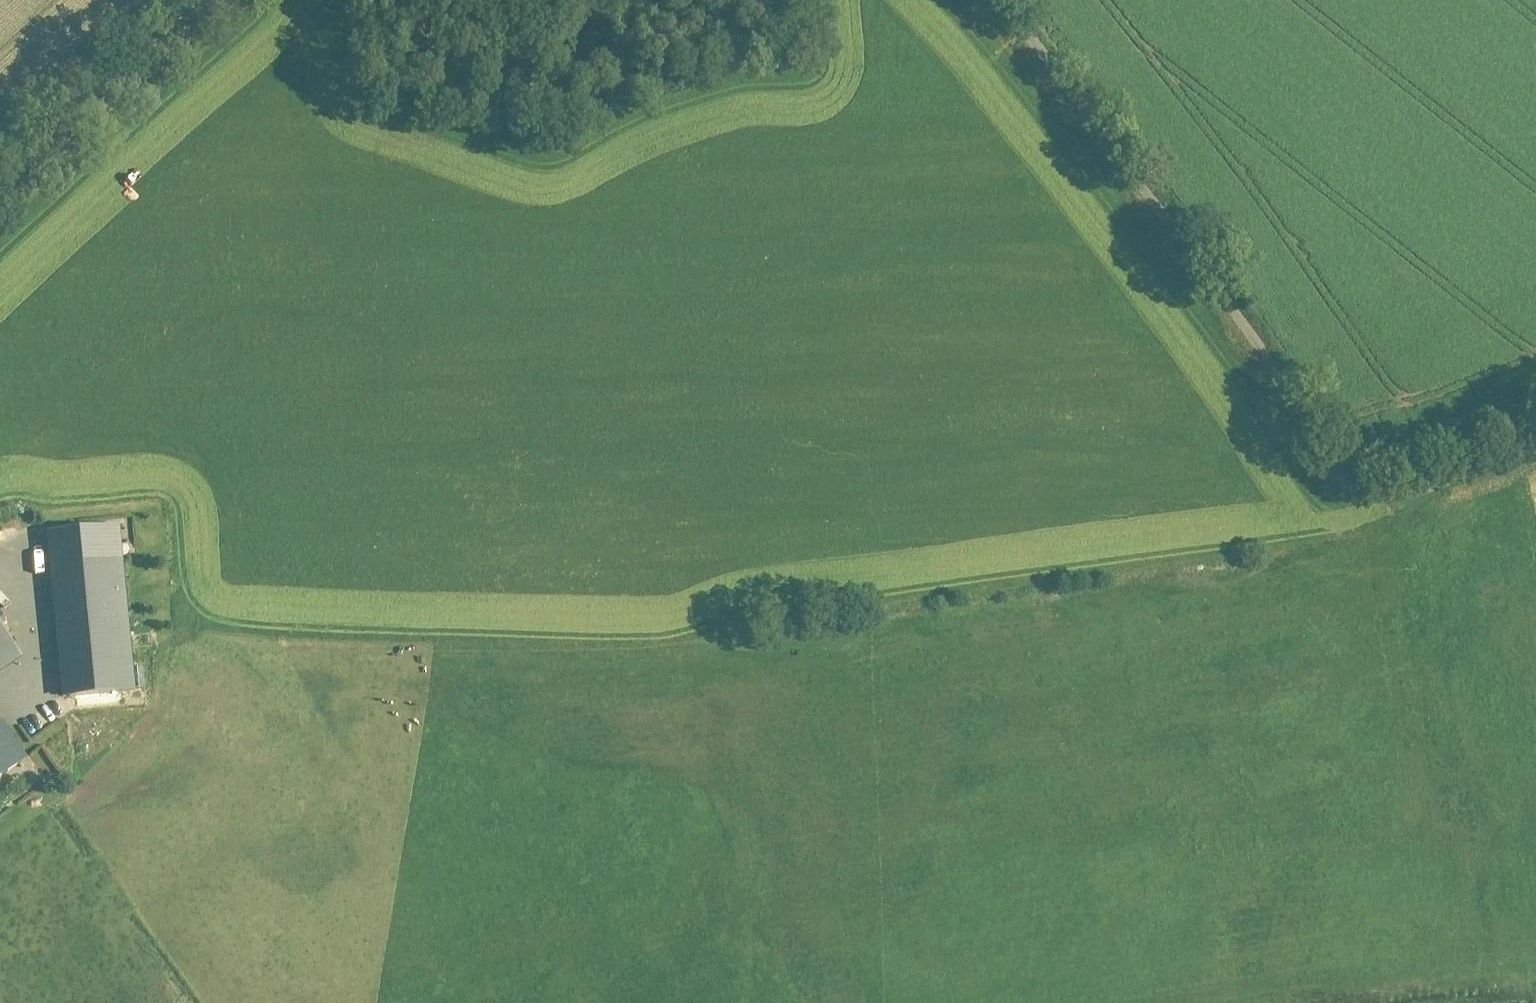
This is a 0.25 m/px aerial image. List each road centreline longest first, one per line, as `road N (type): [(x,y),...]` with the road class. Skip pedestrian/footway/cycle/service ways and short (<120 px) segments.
road 1 (unclassified): [(993,0),(1121,161),(1267,365),(1322,460),(1348,486),(1383,497),(1535,447)]
road 2 (tertiary): [(0,194),(218,0)]

